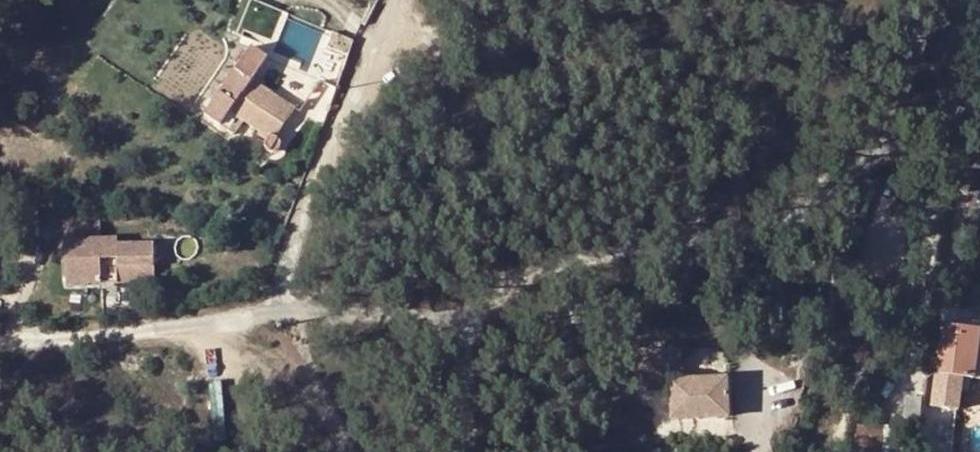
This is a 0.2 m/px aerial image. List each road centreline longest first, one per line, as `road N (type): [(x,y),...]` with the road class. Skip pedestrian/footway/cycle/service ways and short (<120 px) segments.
road 1 (residential): [(481,318),(514,284),(626,251),(746,232),(801,205),(893,127),(938,0)]
road 2 (residential): [(285,310),(316,157),(393,0)]
road 3 (residential): [(285,310),(196,327),(0,345)]
road 4 (residential): [(481,318),(285,310)]
road 5 (residential): [(474,451),(481,318)]

